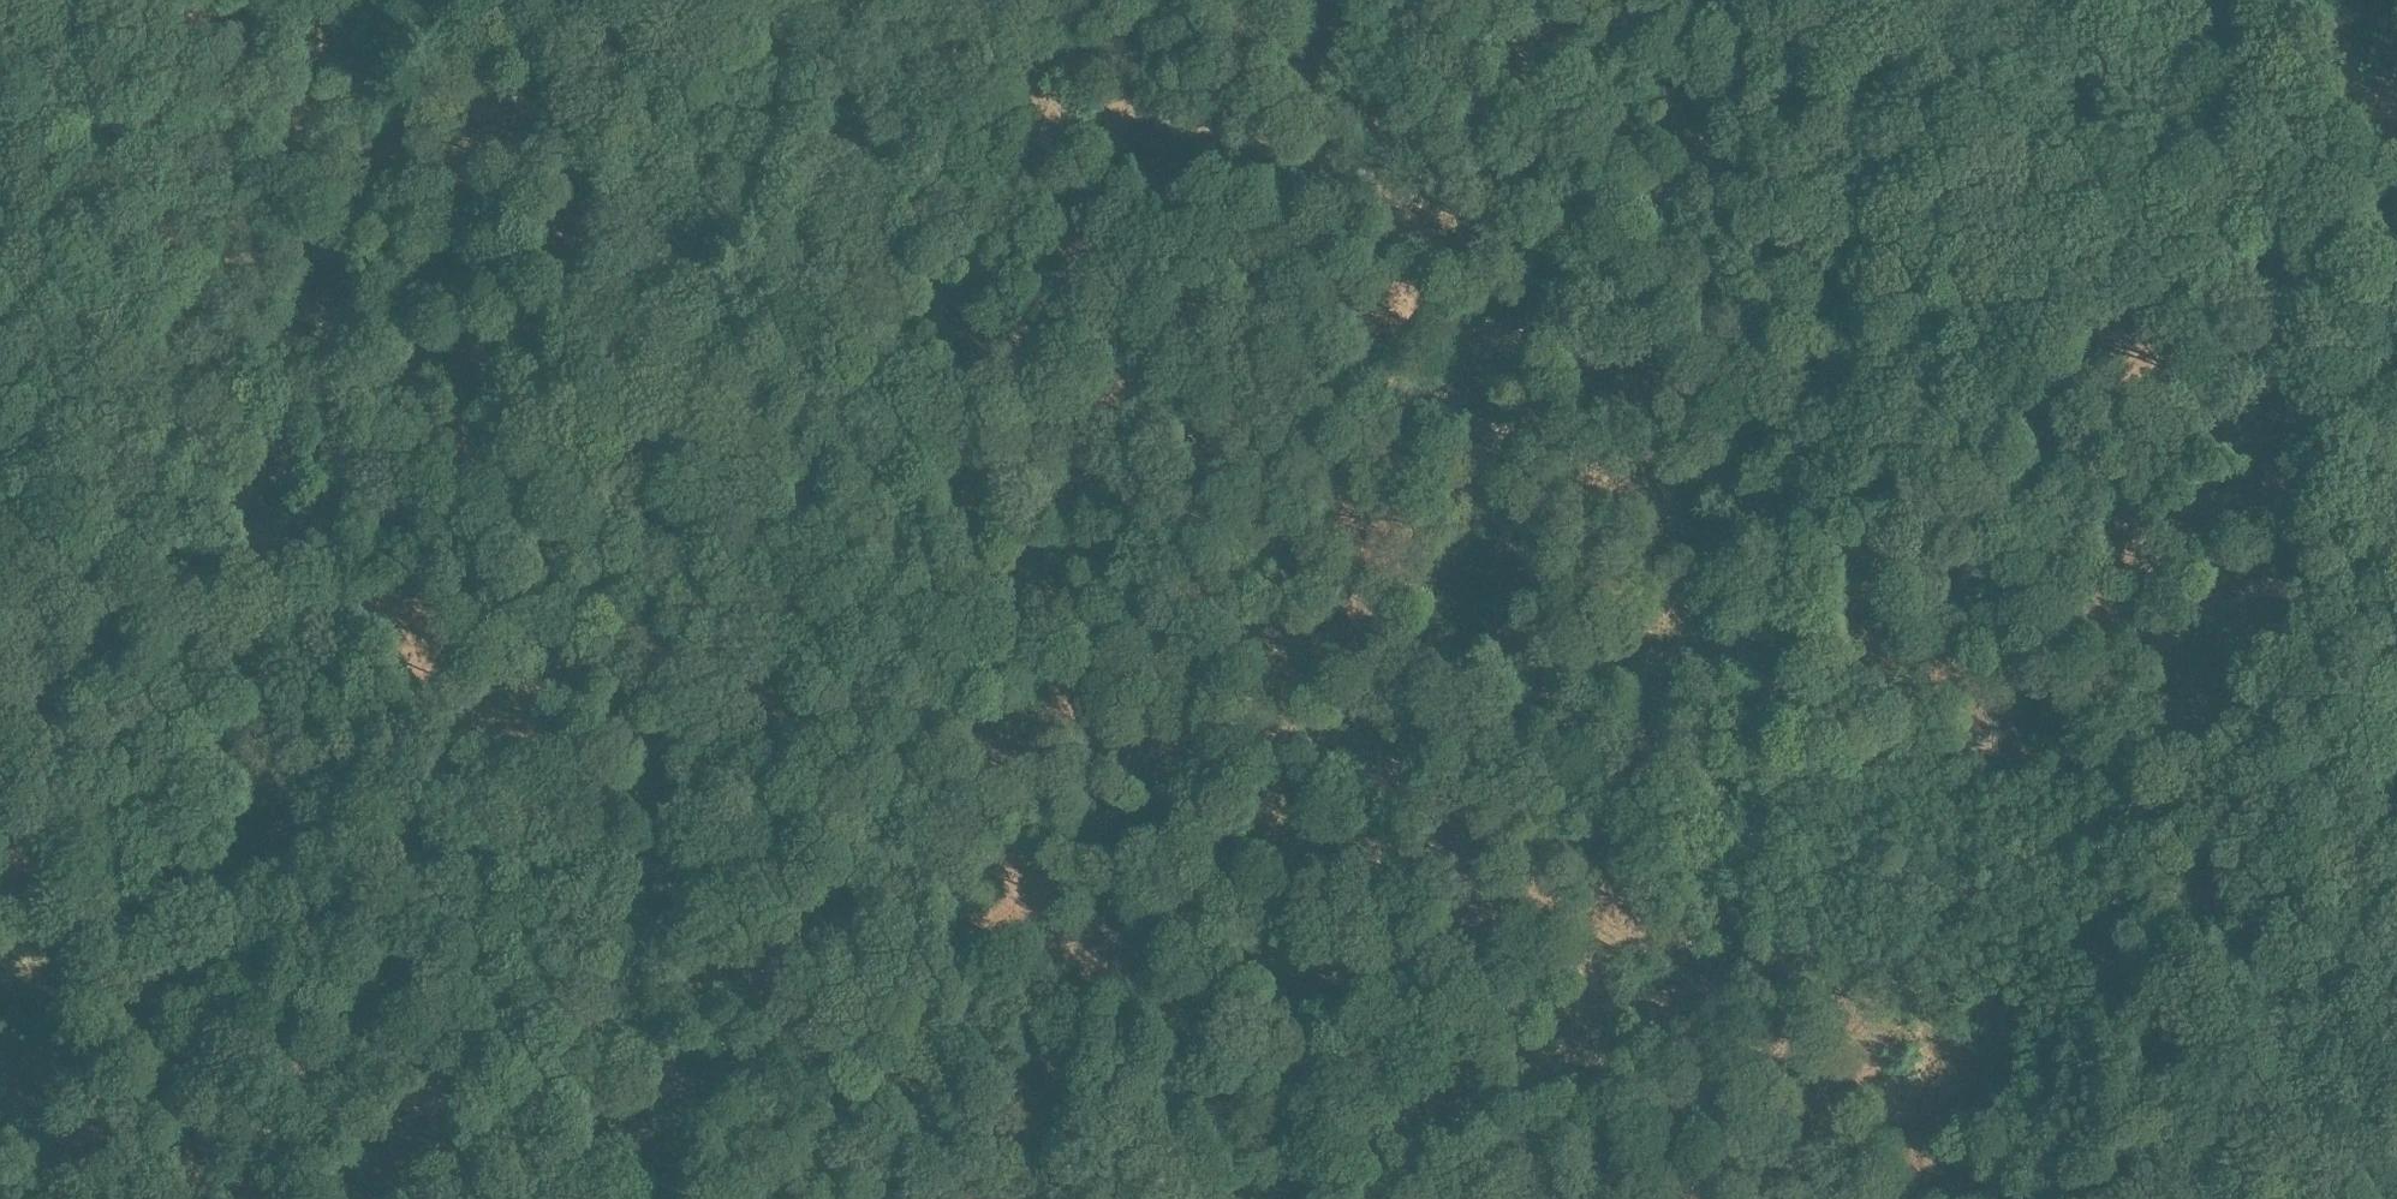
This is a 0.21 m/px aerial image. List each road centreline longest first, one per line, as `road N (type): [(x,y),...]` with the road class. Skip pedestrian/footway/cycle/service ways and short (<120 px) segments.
road 1 (track): [(318,0),(421,65),(586,188),(849,342),(1199,494),(1686,861),(1896,973),(2221,1198)]
road 2 (unclassified): [(71,1198),(0,1083)]

